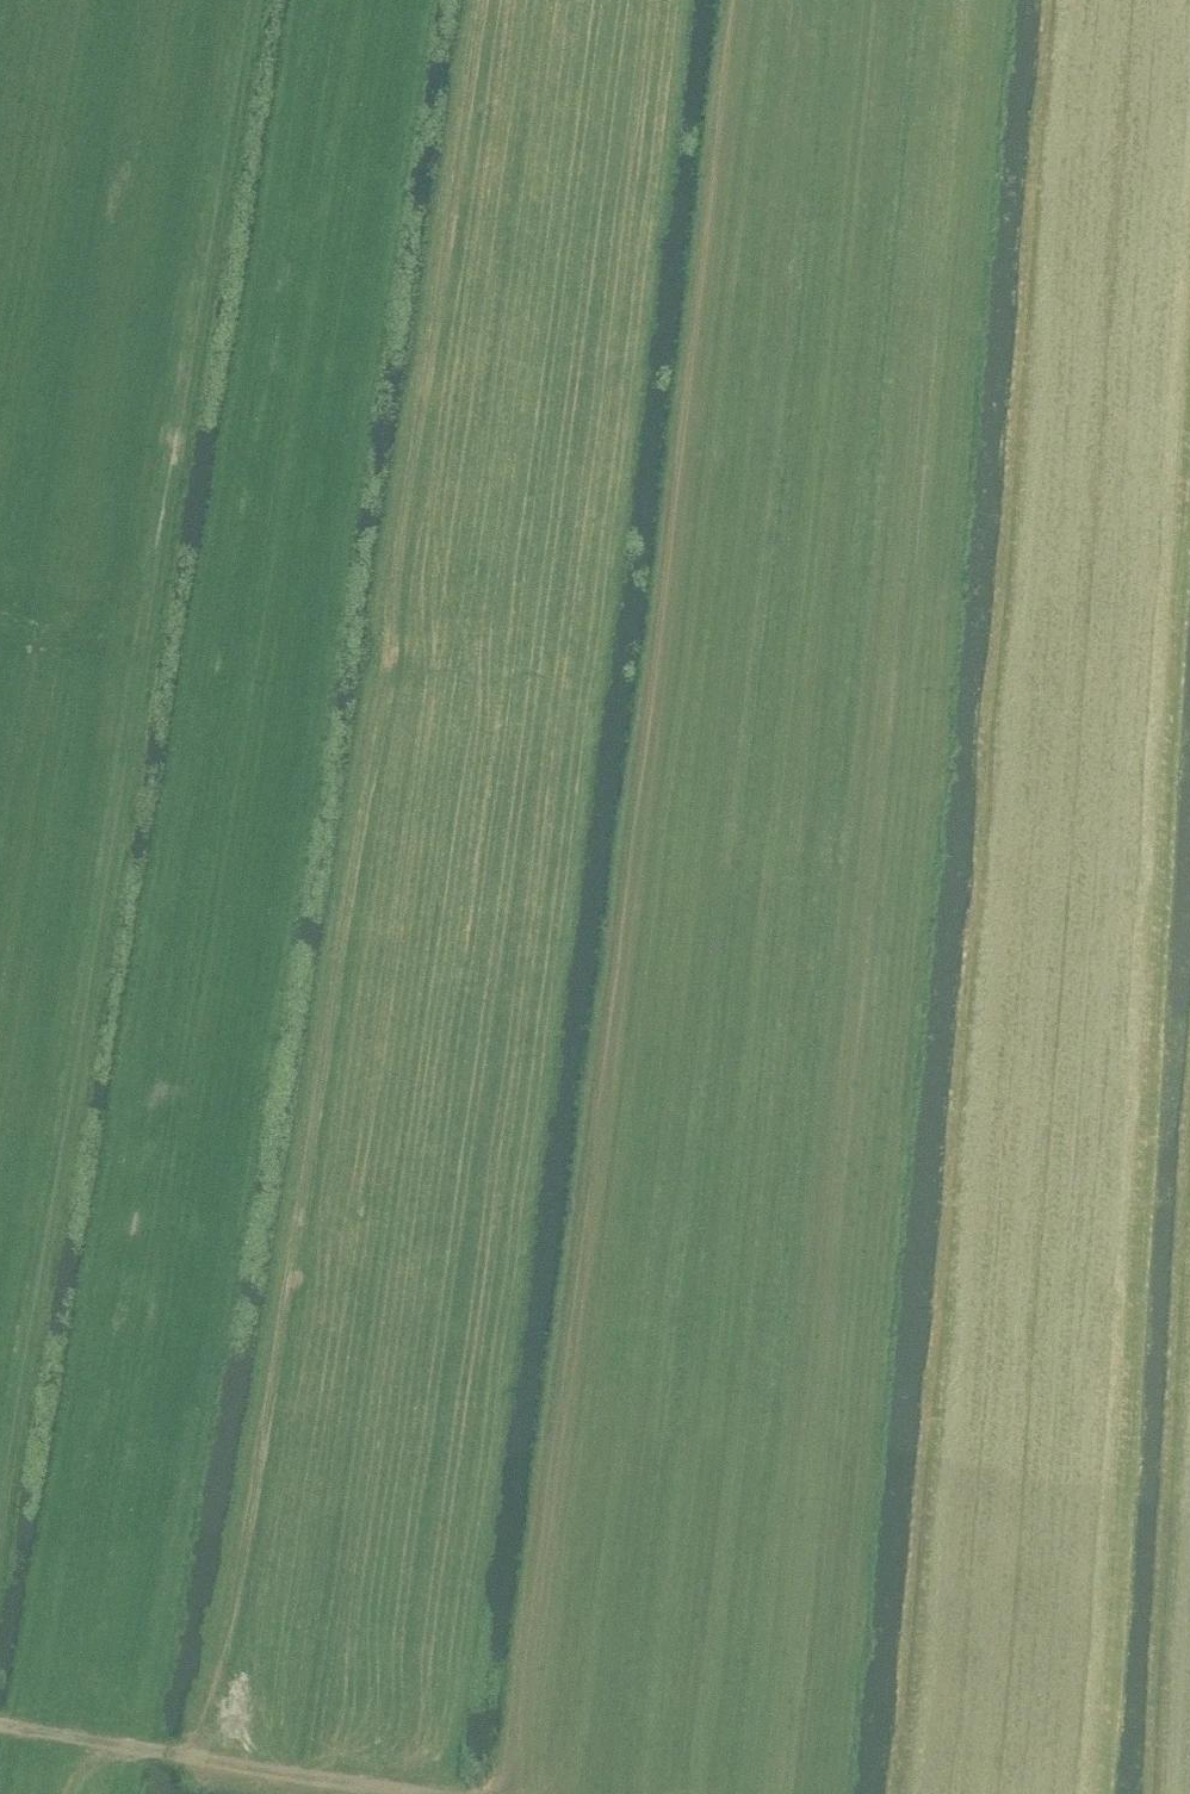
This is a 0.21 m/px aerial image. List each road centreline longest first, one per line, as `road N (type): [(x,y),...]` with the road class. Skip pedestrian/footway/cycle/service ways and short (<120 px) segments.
road 1 (track): [(528,1793),(762,0)]
road 2 (track): [(415,1793),(0,1726)]

